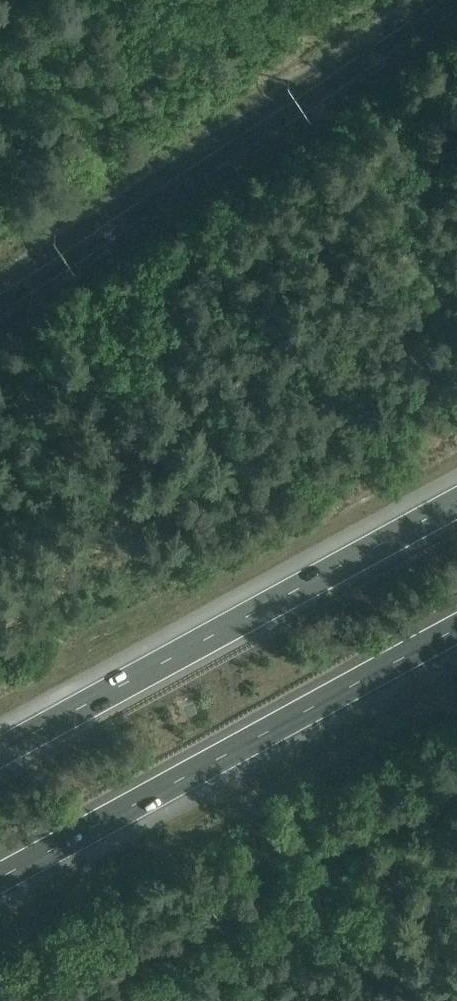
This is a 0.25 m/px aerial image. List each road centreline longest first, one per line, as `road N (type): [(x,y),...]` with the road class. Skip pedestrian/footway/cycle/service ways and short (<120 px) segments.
road 1 (motorway): [(0,883),(456,635)]
road 2 (motorway): [(456,501),(0,746)]

